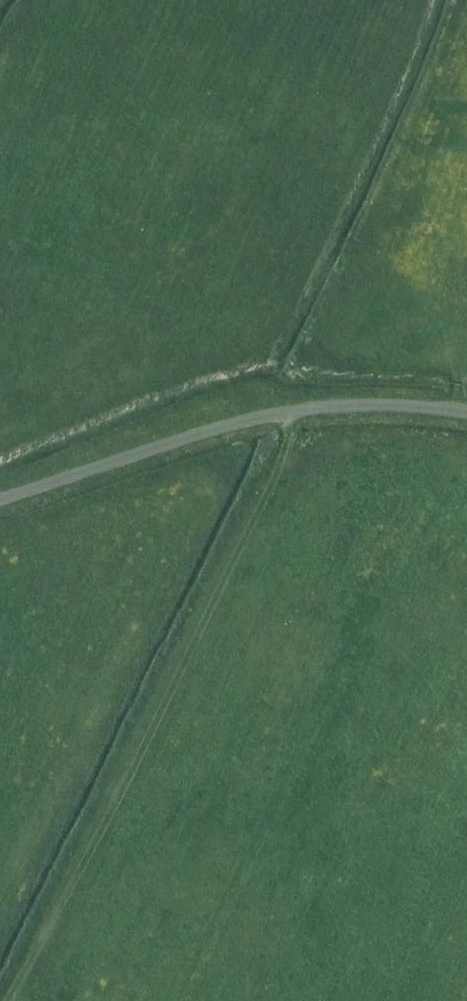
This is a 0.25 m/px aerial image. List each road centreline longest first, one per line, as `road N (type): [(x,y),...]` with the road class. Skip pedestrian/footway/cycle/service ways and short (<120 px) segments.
road 1 (unclassified): [(466,414),(387,406),(273,415),(0,499)]

